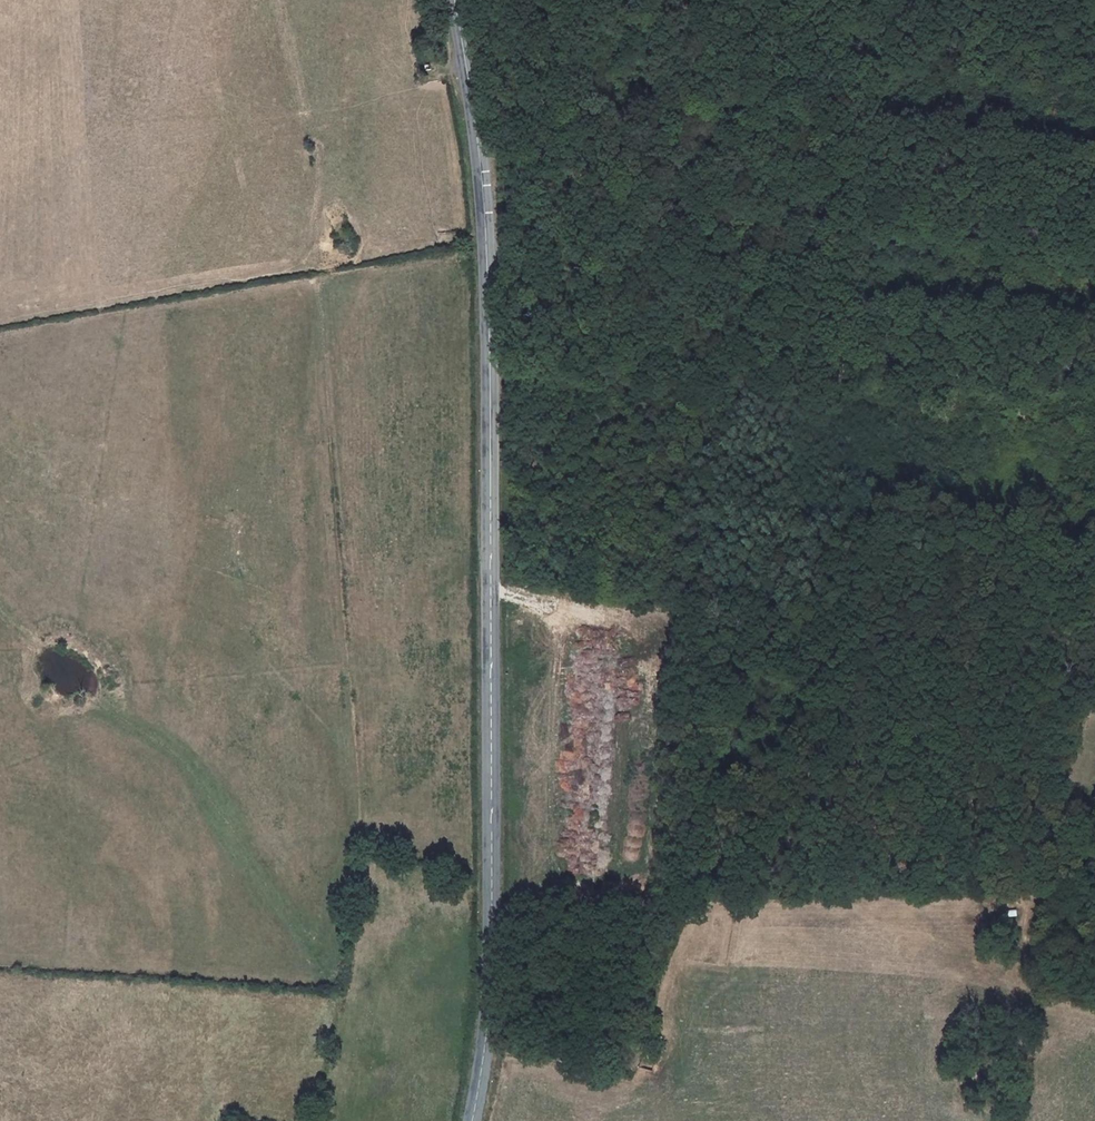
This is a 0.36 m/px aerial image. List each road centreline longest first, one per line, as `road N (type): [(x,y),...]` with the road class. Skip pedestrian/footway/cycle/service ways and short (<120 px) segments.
road 1 (tertiary): [(454,0),(479,154),(489,316),(492,959),(472,1120)]

